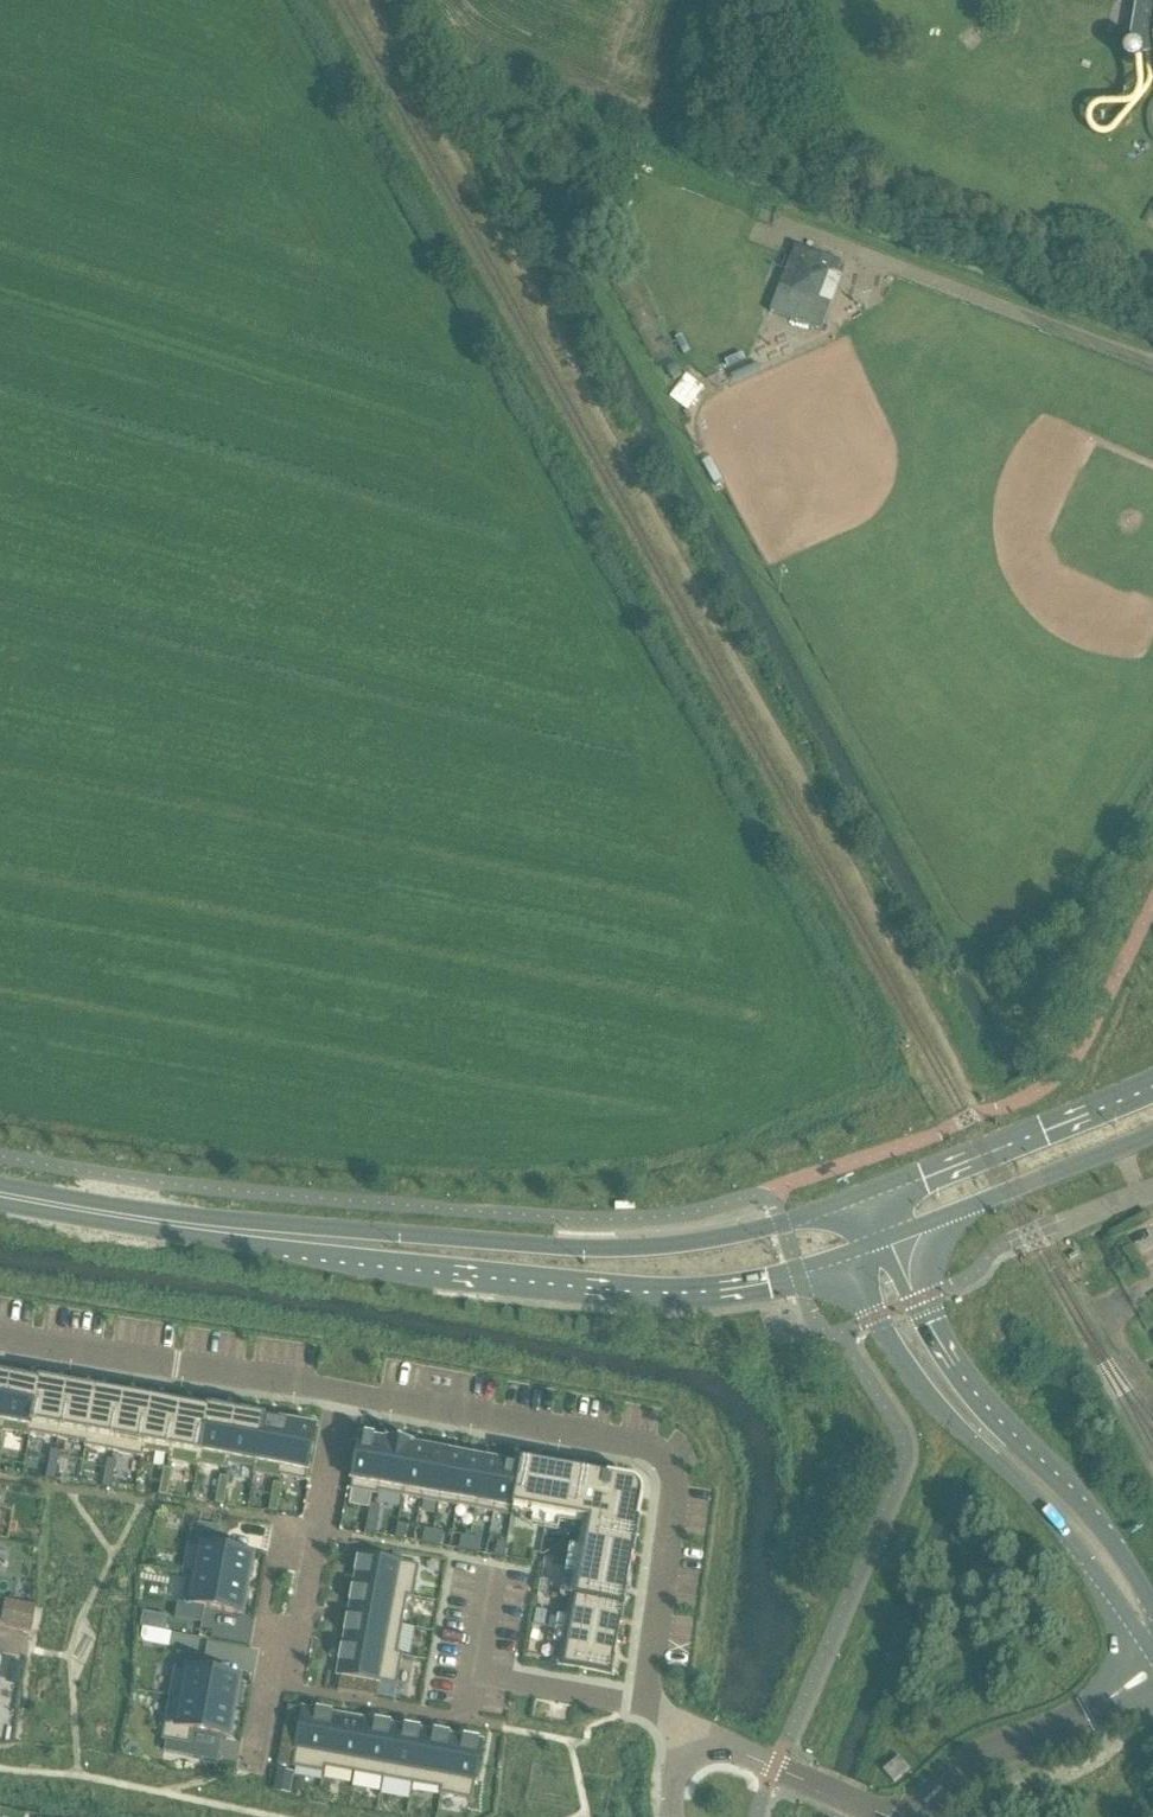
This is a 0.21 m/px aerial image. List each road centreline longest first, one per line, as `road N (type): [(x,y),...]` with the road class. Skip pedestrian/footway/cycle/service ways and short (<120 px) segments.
road 1 (residential): [(346,1392),(676,1452),(635,1708),(694,1731)]
road 2 (secondary): [(331,1239),(427,1271),(583,1290),(735,1288),(800,1278),(861,1256)]
road 3 (secondary): [(860,1204),(674,1245),(331,1239)]
road 4 (tertiary): [(861,1256),(876,1317),(892,1345),(1152,1641)]
road 5 (tertiary): [(1152,1608),(1107,1532),(978,1389),(932,1322),(901,1239)]
road 6 (residential): [(0,1330),(346,1392)]
road 7 (secondary): [(331,1239),(0,1194)]
road 8 (secondary): [(1152,1086),(860,1204)]
road 9 (residential): [(346,1392),(293,1688)]
road 10 (residential): [(911,1816),(972,1757),(1086,1713),(1152,1670)]
road 11 (secondary): [(901,1239),(1152,1133)]
road 12 (residential): [(694,1731),(883,1816)]

